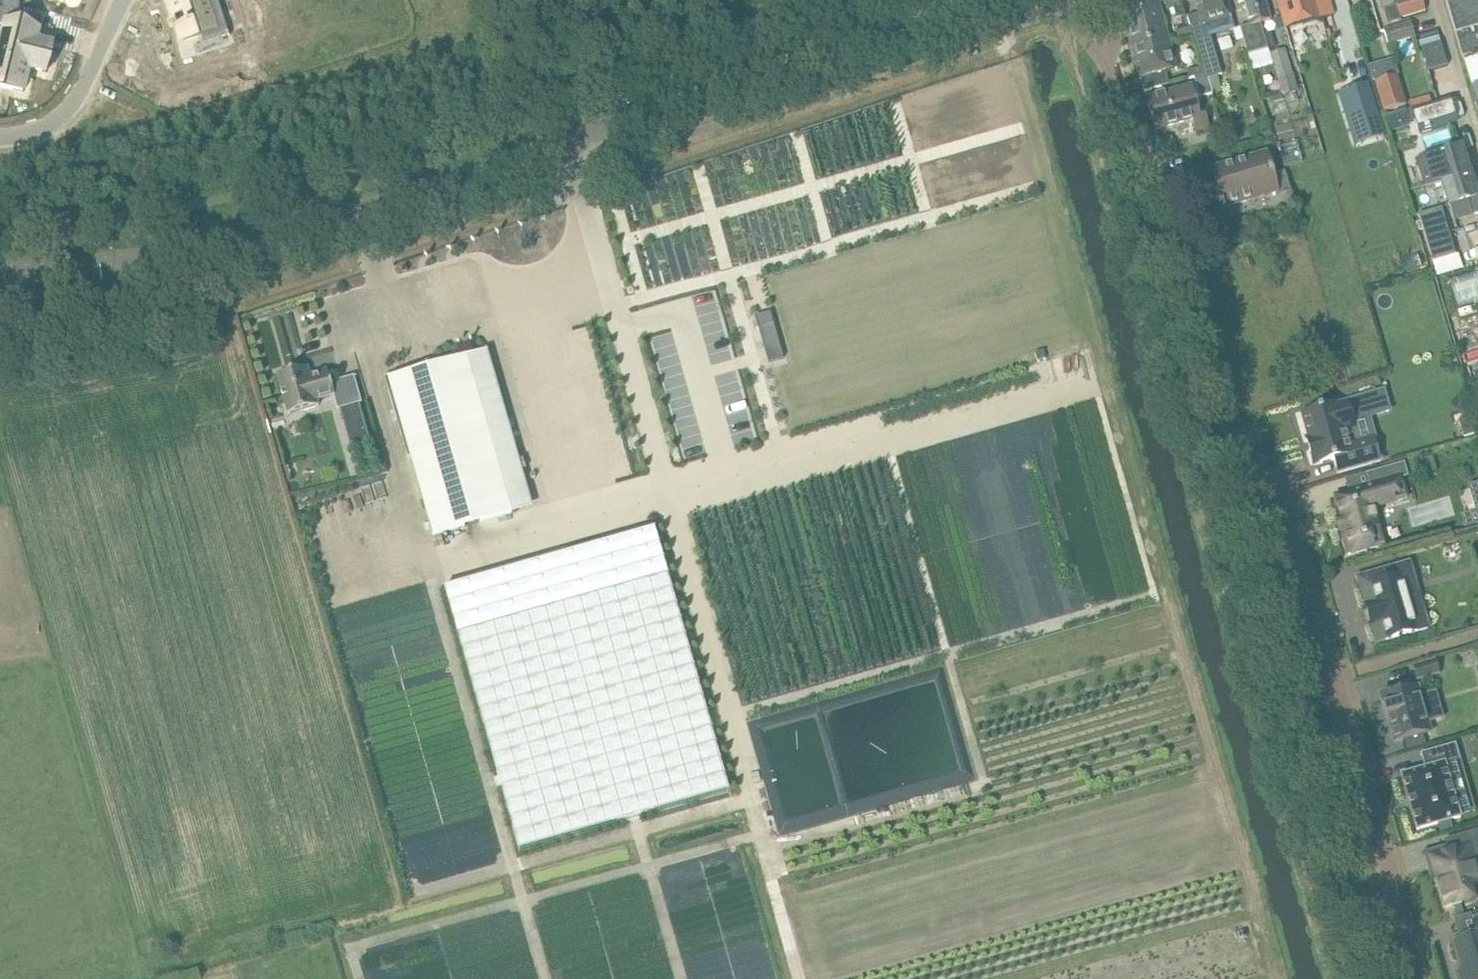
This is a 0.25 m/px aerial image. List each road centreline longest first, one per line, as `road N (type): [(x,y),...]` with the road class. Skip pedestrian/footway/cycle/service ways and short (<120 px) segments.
road 1 (secondary): [(0,272),(95,266),(277,236),(975,0)]
road 2 (residential): [(1107,65),(1139,132),(1224,419),(1289,515),(1420,978)]
road 3 (residential): [(0,136),(35,131),(65,111),(122,0)]
road 4 (track): [(578,138),(532,0)]
road 5 (residential): [(1438,0),(1477,138)]

